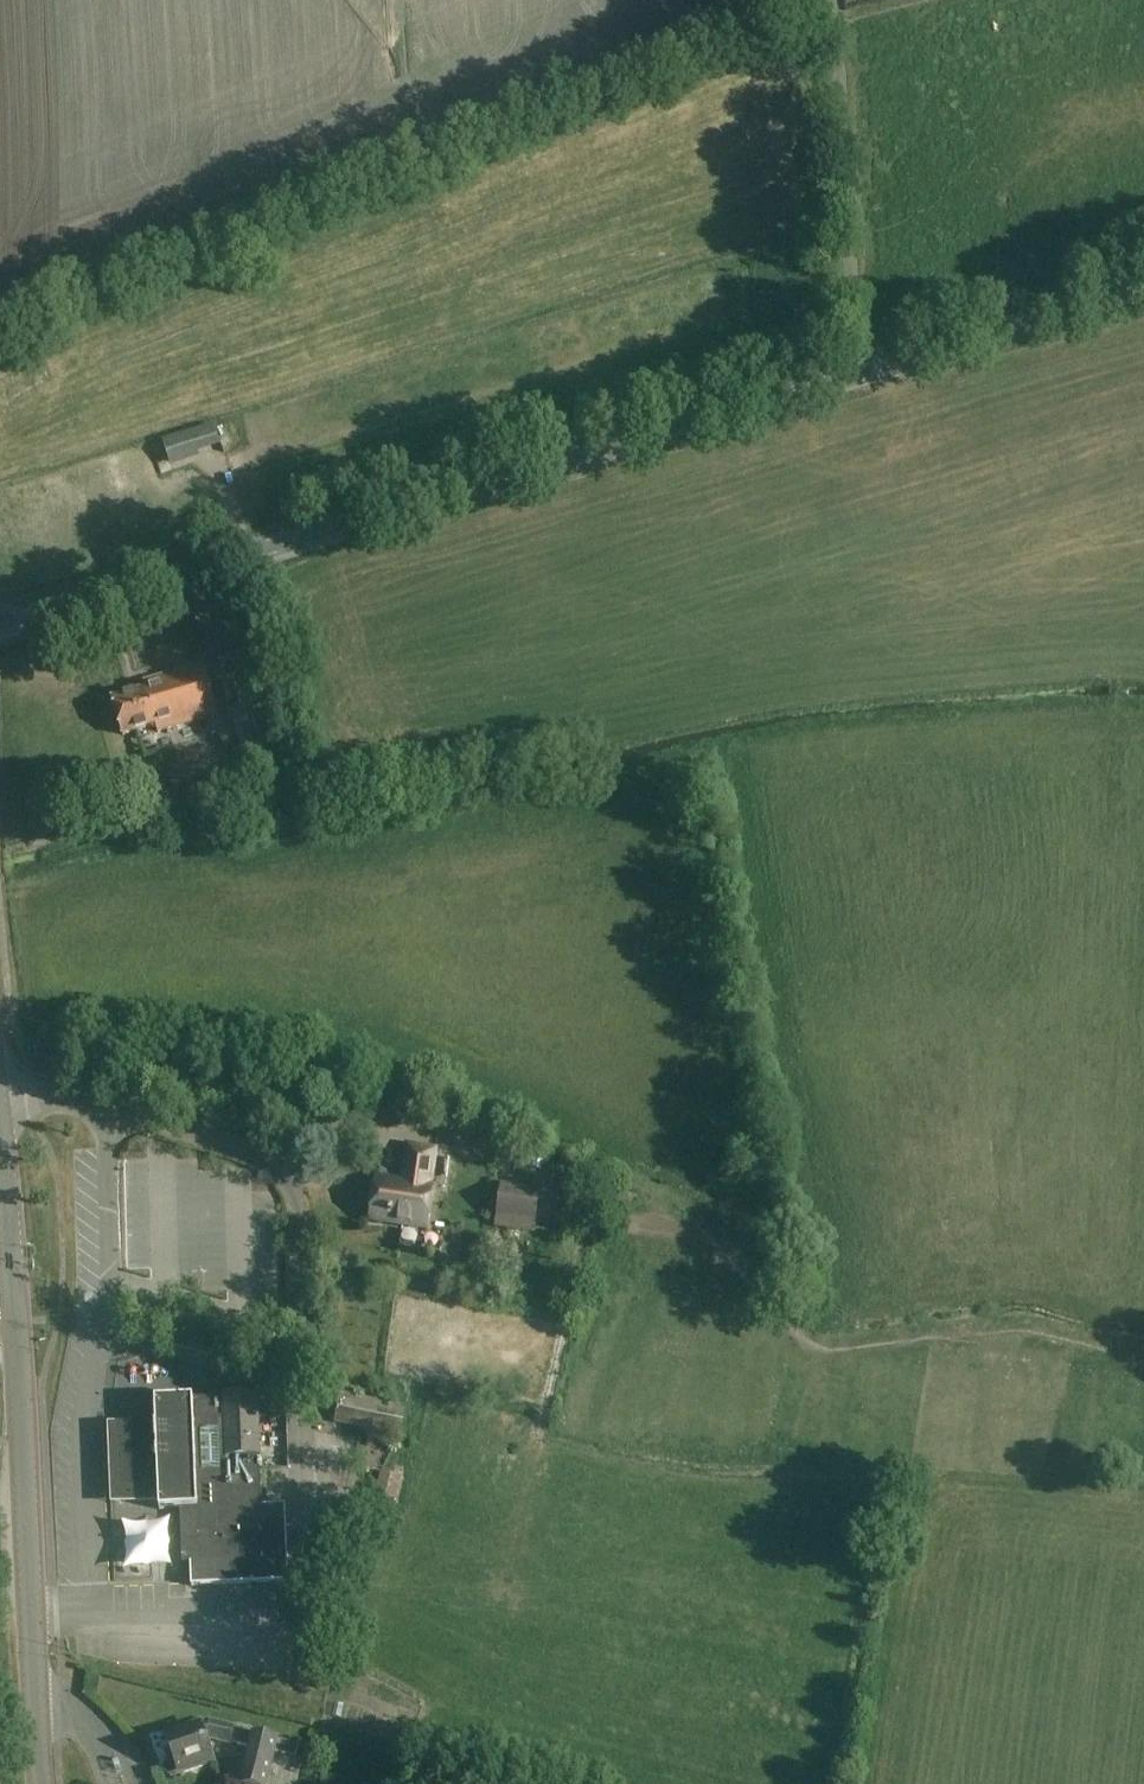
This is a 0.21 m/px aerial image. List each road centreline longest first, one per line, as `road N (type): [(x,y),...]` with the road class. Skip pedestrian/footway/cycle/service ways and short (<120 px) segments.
road 1 (unclassified): [(0,624),(1143,286)]
road 2 (secondary): [(39,1783),(13,1251)]

